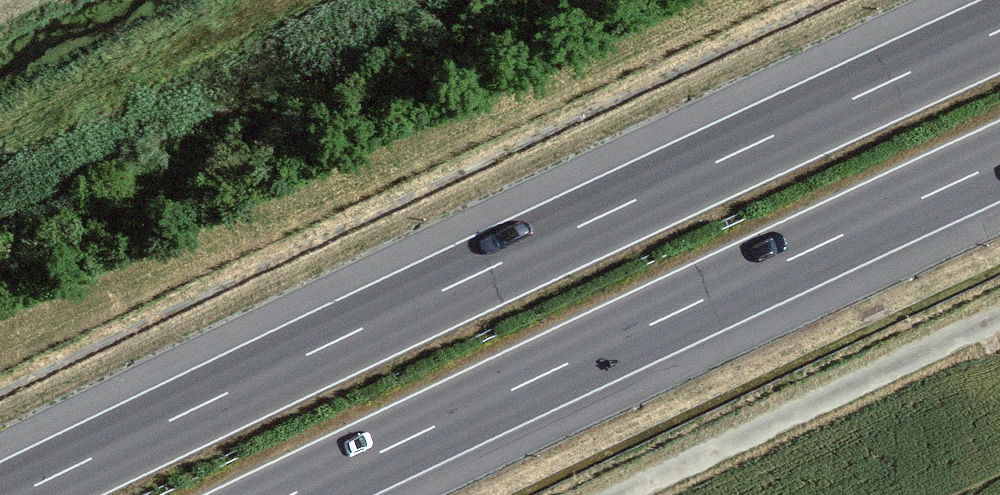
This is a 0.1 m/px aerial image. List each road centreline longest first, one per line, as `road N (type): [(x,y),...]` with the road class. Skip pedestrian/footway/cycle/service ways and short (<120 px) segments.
road 1 (motorway): [(999,31),(16,494)]
road 2 (motorway): [(291,494),(999,162)]
road 3 (track): [(999,318),(621,494)]

